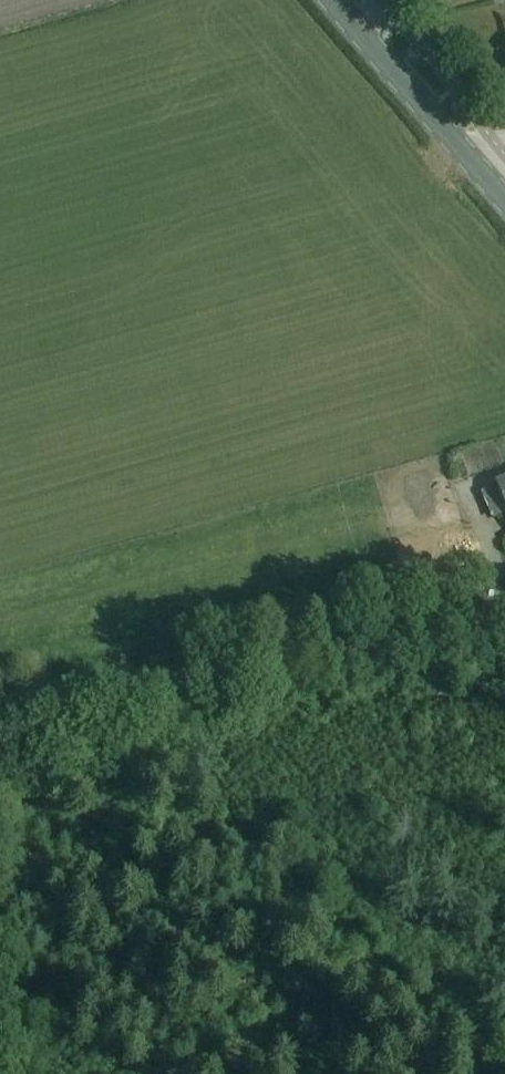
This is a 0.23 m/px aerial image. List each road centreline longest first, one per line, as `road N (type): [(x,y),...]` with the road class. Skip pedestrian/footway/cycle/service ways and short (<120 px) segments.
road 1 (unclassified): [(0,714),(504,610)]
road 2 (secondary): [(504,199),(332,0)]

